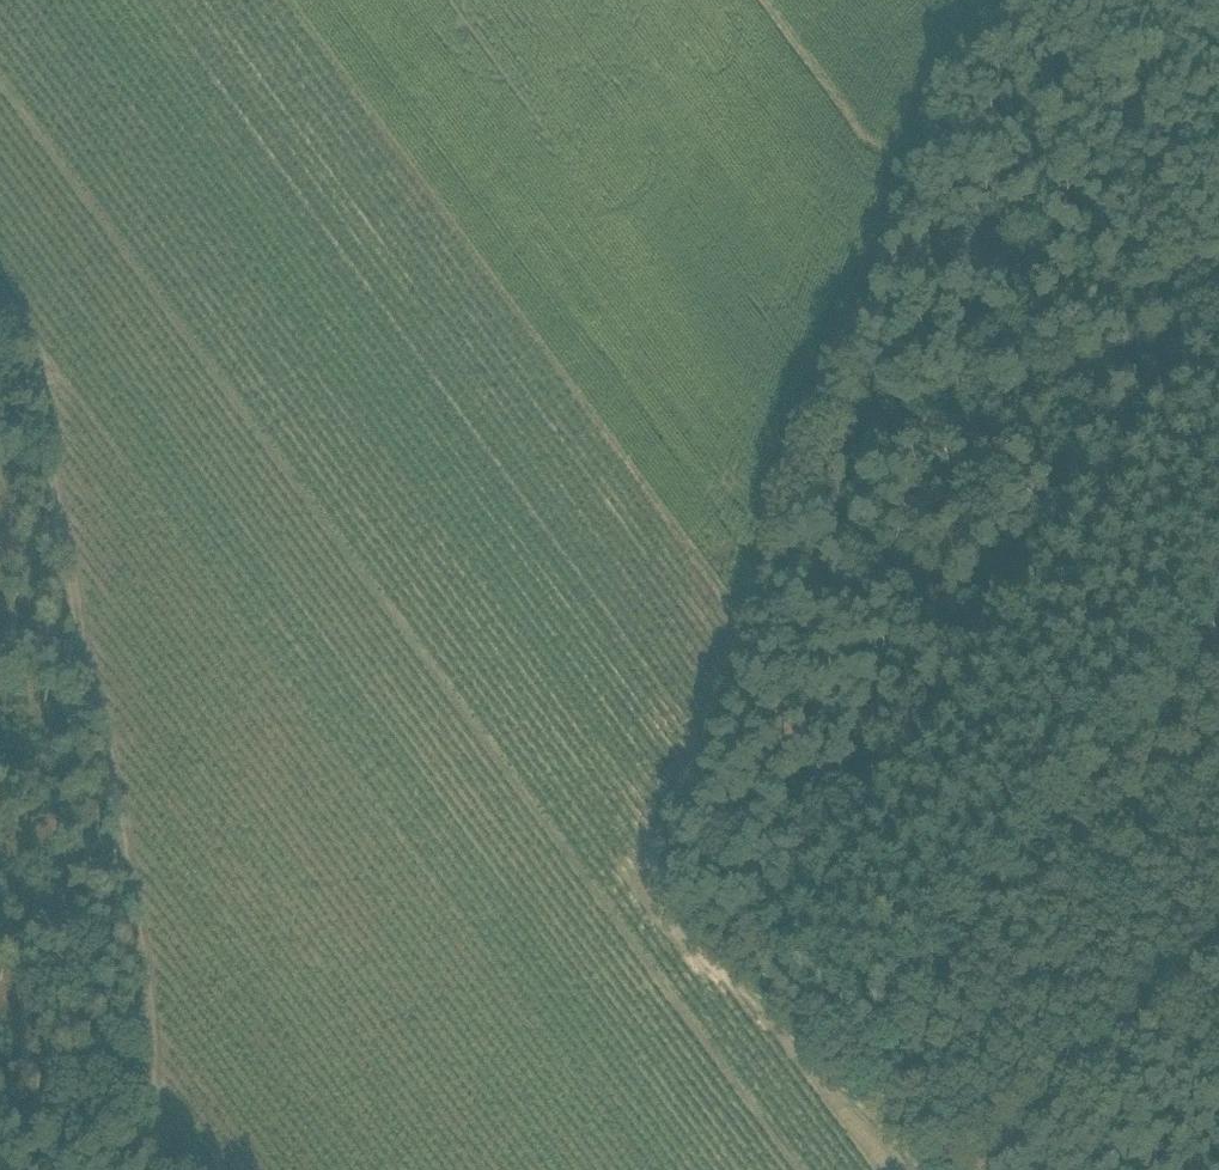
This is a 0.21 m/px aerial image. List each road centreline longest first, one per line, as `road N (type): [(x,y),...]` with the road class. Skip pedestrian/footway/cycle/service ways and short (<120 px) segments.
road 1 (unclassified): [(1001,1169),(1218,955)]

